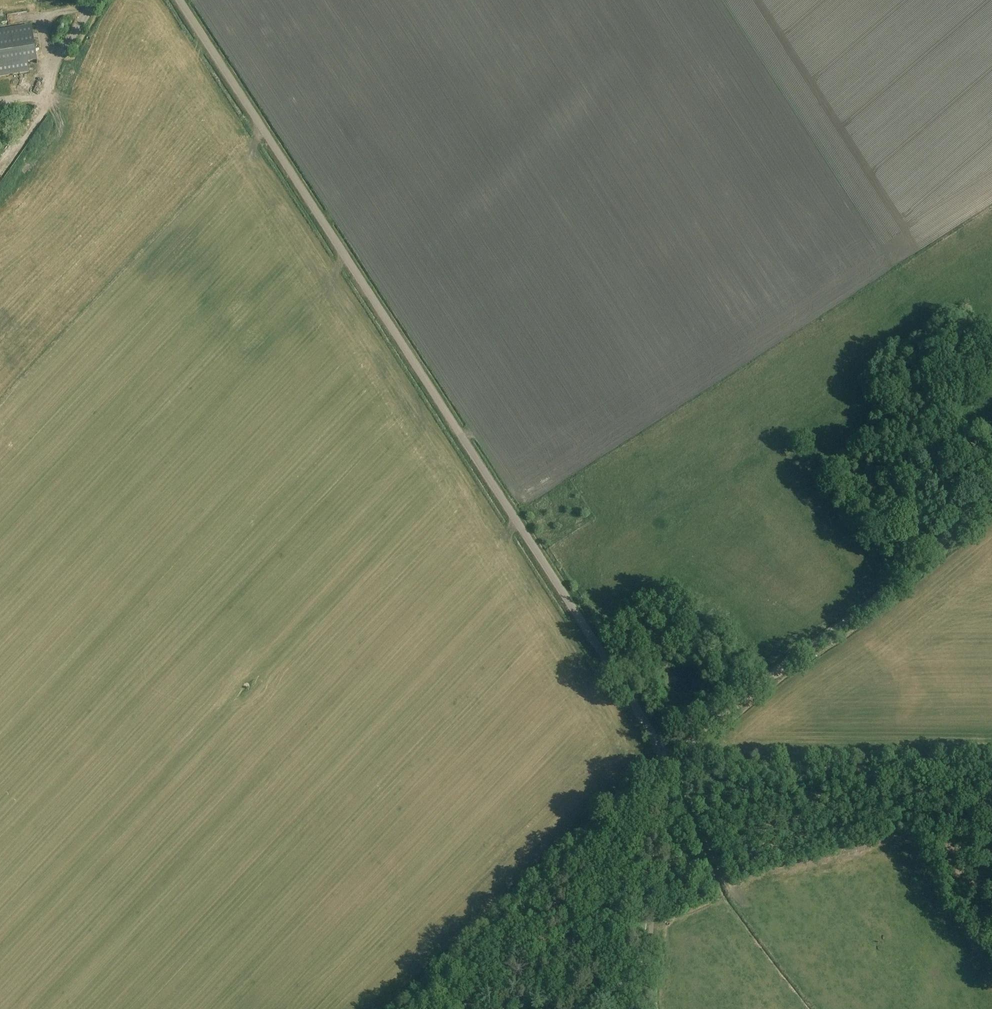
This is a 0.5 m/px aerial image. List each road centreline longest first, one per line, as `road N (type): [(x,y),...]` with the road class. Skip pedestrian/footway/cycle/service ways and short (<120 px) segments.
road 1 (unclassified): [(671,764),(180,0)]
road 2 (track): [(671,764),(787,665),(885,595),(991,496)]
road 3 (track): [(410,1008),(671,764)]
road 4 (track): [(671,764),(991,770)]
road 5 (track): [(671,764),(648,1008)]
road 6 (track): [(740,901),(671,764)]
road 7 (track): [(94,0),(54,62),(48,89),(30,94)]

